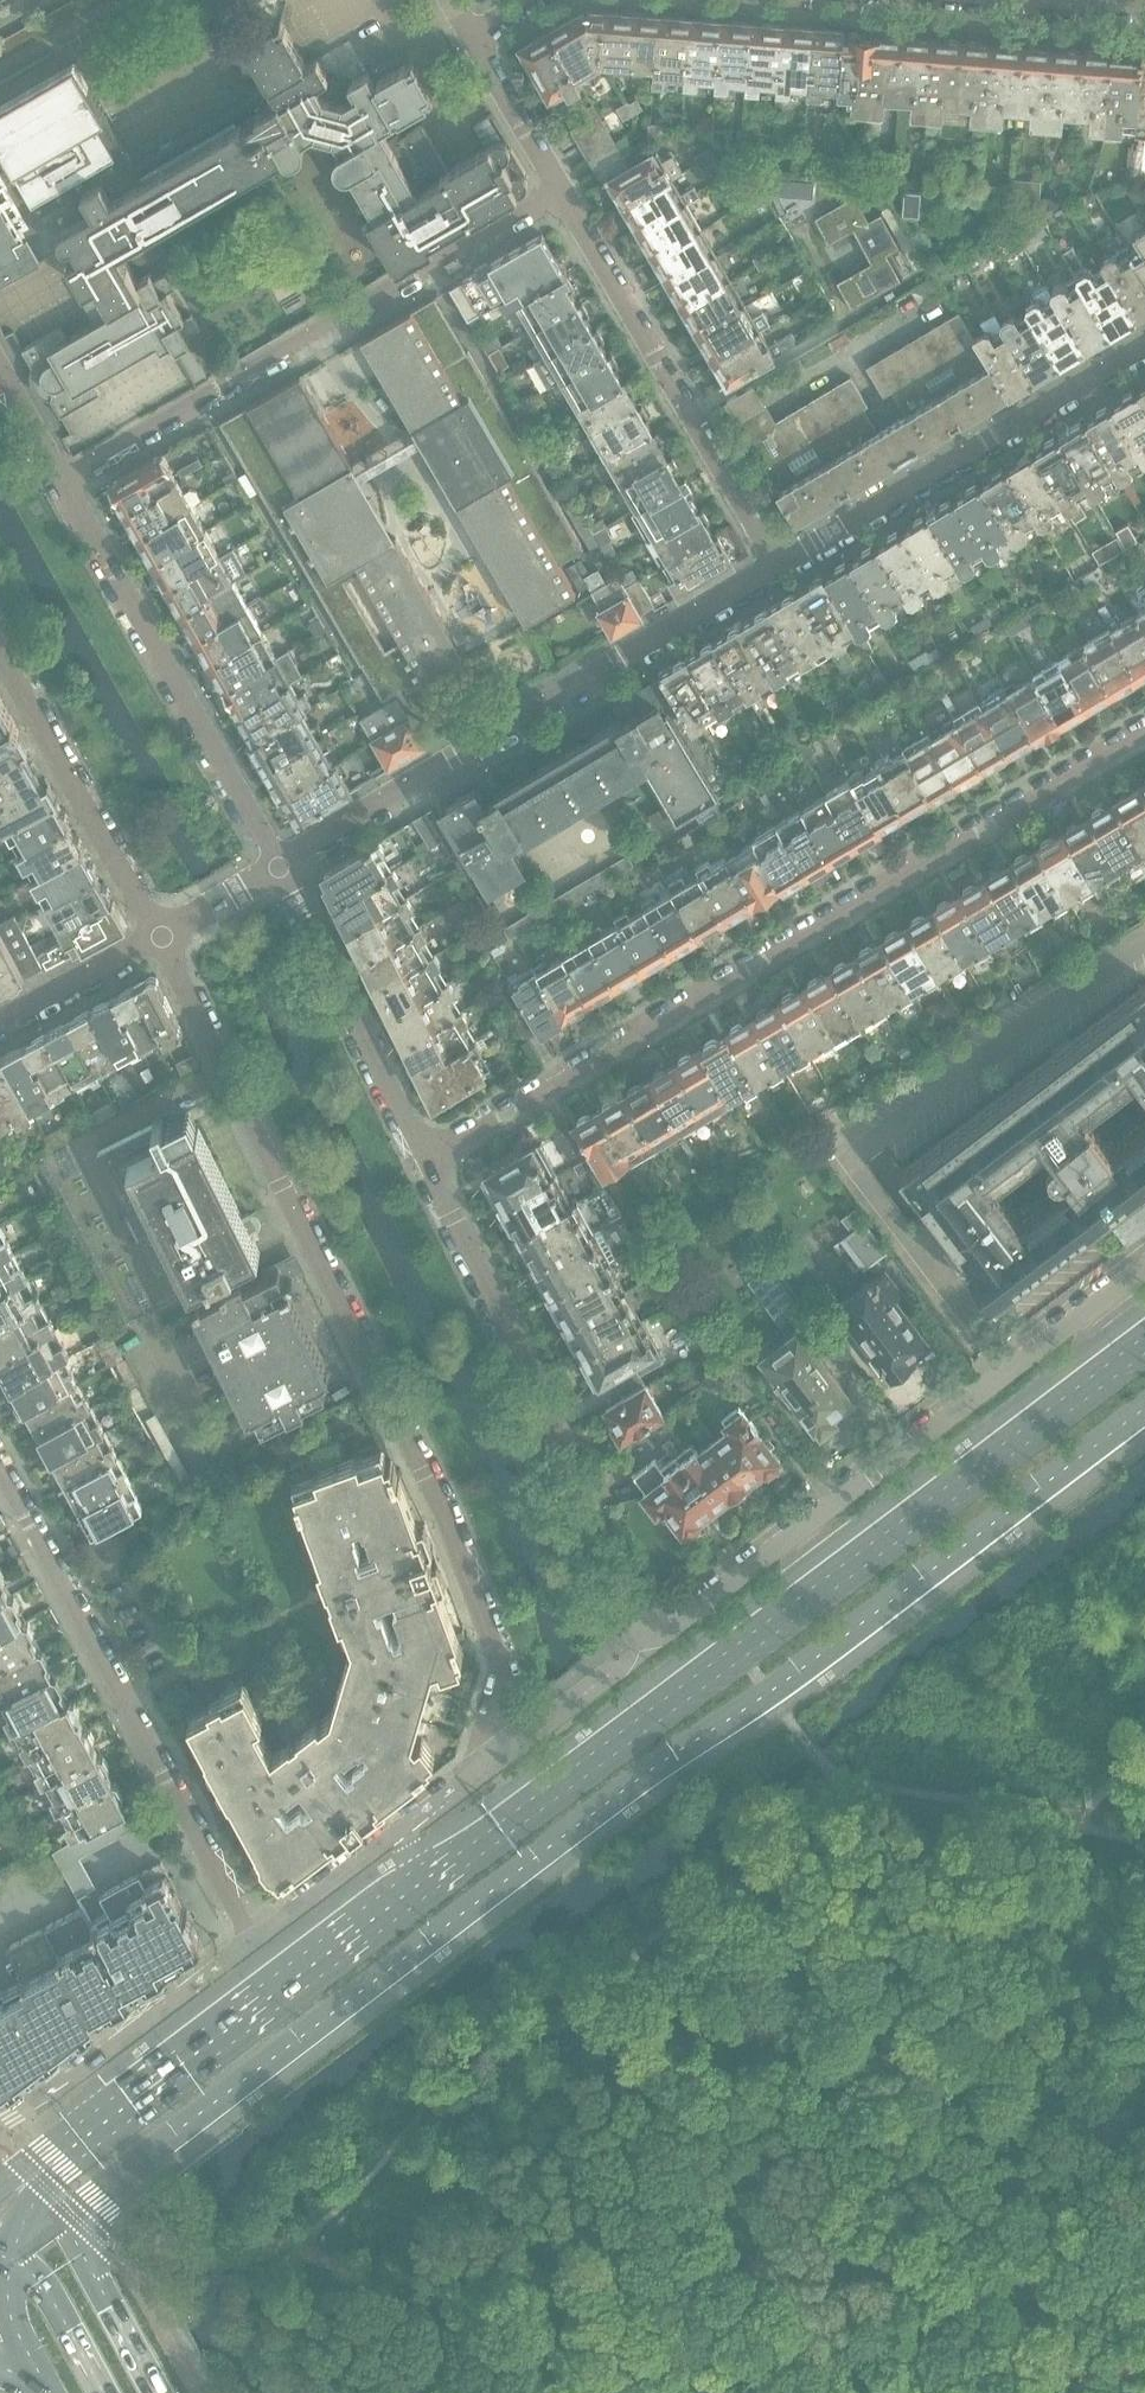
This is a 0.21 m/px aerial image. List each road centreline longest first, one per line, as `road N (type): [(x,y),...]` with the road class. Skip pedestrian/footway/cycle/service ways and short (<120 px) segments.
road 1 (primary): [(70,2212),(637,1781),(771,1692),(1144,1409)]
road 2 (residential): [(160,939),(446,1515),(501,1667),(503,1757)]
road 3 (primary): [(1144,1345),(427,1879)]
road 4 (residential): [(426,1162),(1144,736)]
road 5 (residential): [(1144,1268),(704,1605),(663,1635),(637,1640)]
road 6 (residential): [(281,868),(779,570)]
road 7 (residential): [(64,478),(561,190)]
road 8 (residential): [(0,1465),(254,1943)]
road 9 (residential): [(637,1640),(539,1392),(426,1162)]
road 10 (primary): [(427,1879),(34,2177)]
road 11 (residential): [(281,868),(64,478)]
road 12 (residential): [(779,570),(561,190)]
road 13 (residential): [(779,570),(1144,348)]
road 14 (residential): [(426,1162),(281,868)]
road 15 (residential): [(0,654),(160,939)]
road 16 (residential): [(254,1943),(0,2124)]
road 17 (primary): [(158,2392),(76,2241),(70,2212)]
road 18 (residential): [(401,1829),(254,1943)]
road 19 (residential): [(0,1023),(160,939)]
road 20 (residential): [(637,1640),(610,1675),(503,1757)]
road 21 (residential): [(561,190),(471,36)]
road 22 (primary): [(103,2392),(46,2290),(12,2260)]
road 23 (residential): [(160,939),(281,868)]
road 24 (primary): [(12,2260),(11,2314),(48,2390)]
road 25 (residential): [(64,478),(0,366)]
road 26 (residential): [(503,1757),(401,1829)]

